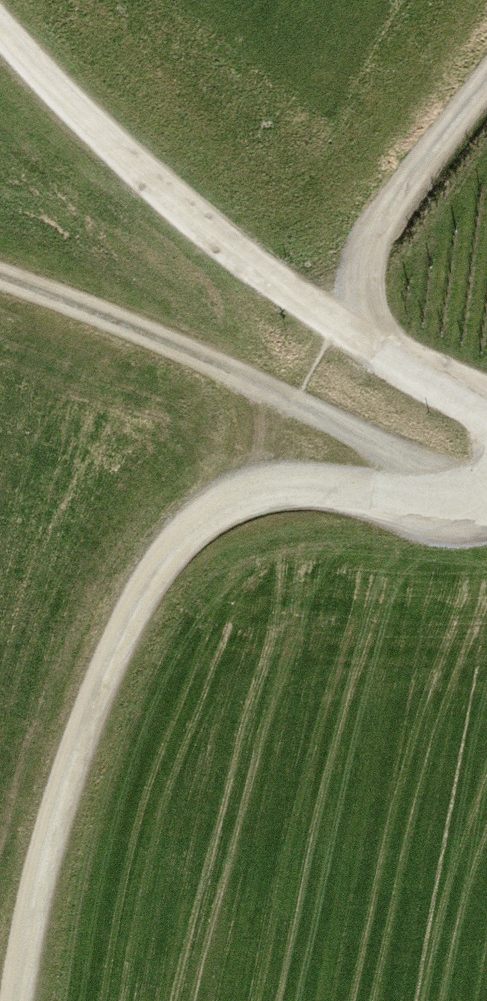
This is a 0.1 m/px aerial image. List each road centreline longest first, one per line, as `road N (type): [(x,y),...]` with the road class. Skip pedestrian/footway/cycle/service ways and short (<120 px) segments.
road 1 (track): [(244,487),(195,523),(134,606),(62,795),(11,1000)]
road 2 (track): [(0,278),(287,398),(477,497)]
road 3 (track): [(327,324),(88,124),(0,31)]
road 4 (track): [(327,324),(371,240),(486,80)]
road 5 (track): [(486,491),(427,503),(307,484),(244,487)]
road 6 (track): [(486,419),(327,324)]

